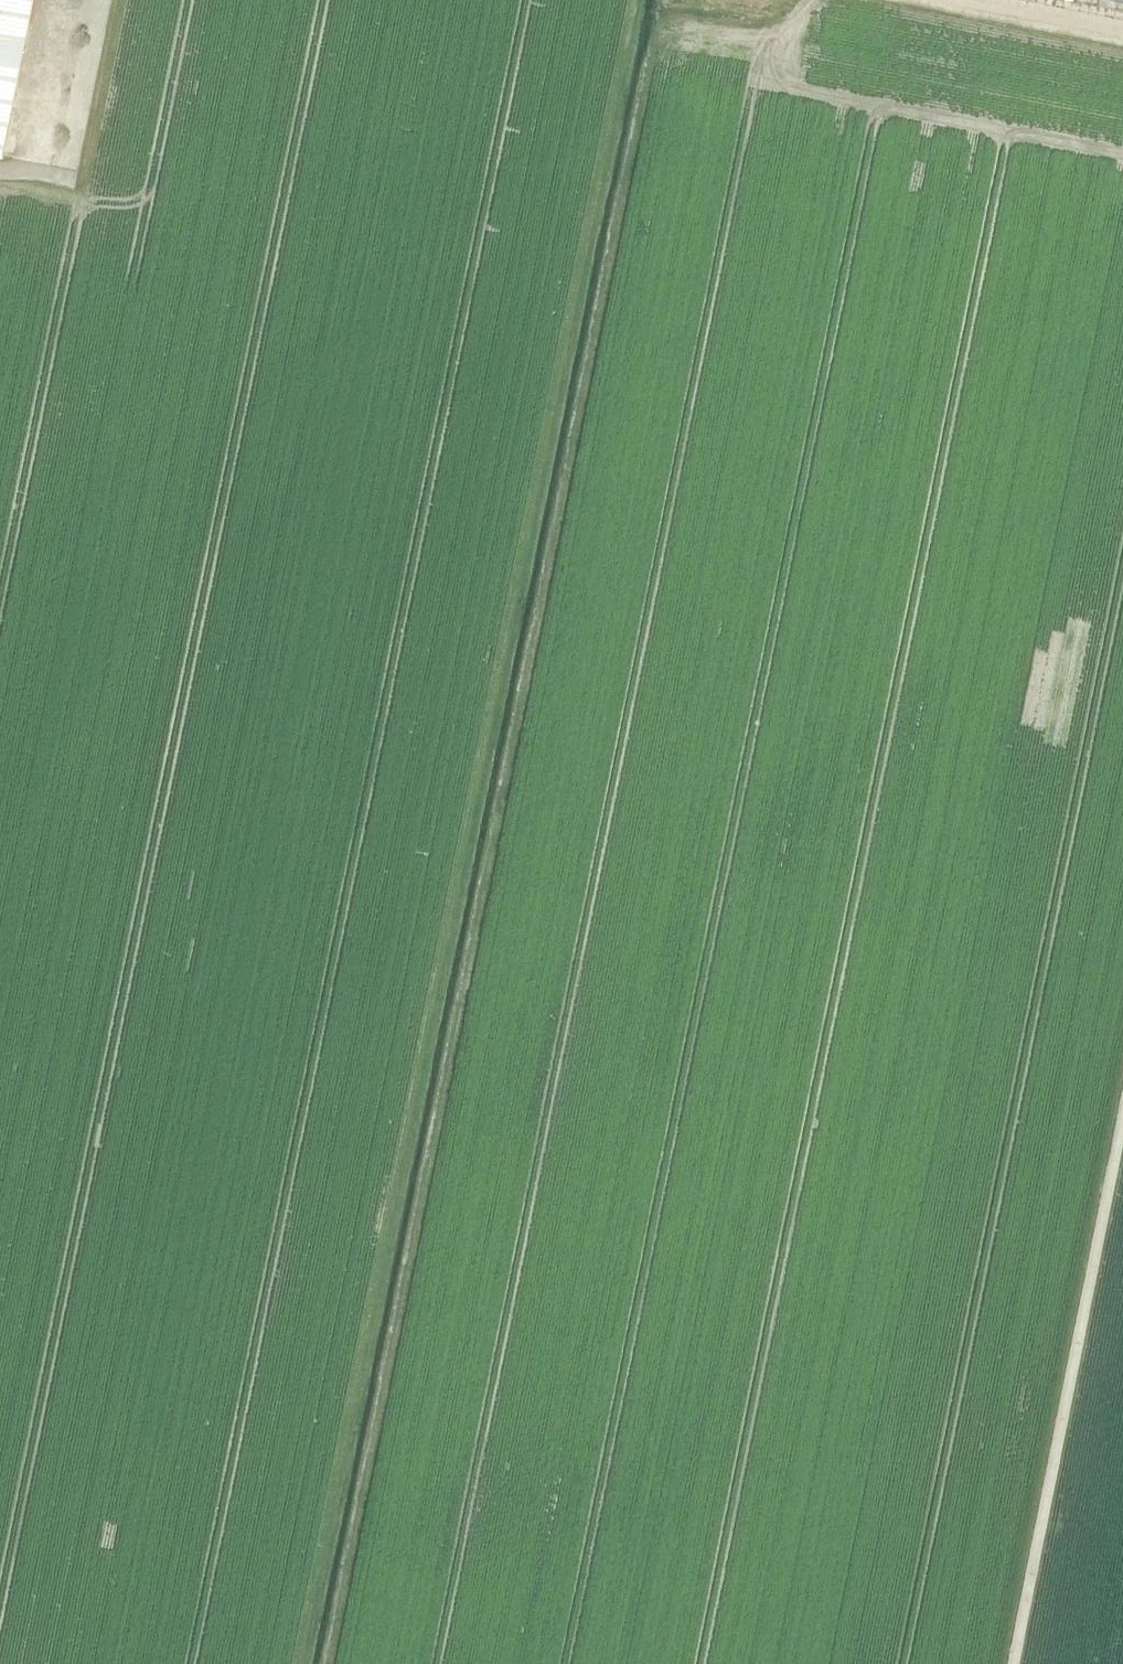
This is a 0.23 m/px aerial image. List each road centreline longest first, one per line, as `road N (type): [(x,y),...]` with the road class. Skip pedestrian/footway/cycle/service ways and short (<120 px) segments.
road 1 (track): [(1012,1663),(1122,1111)]
road 2 (track): [(0,167),(46,169),(62,158),(93,0)]

